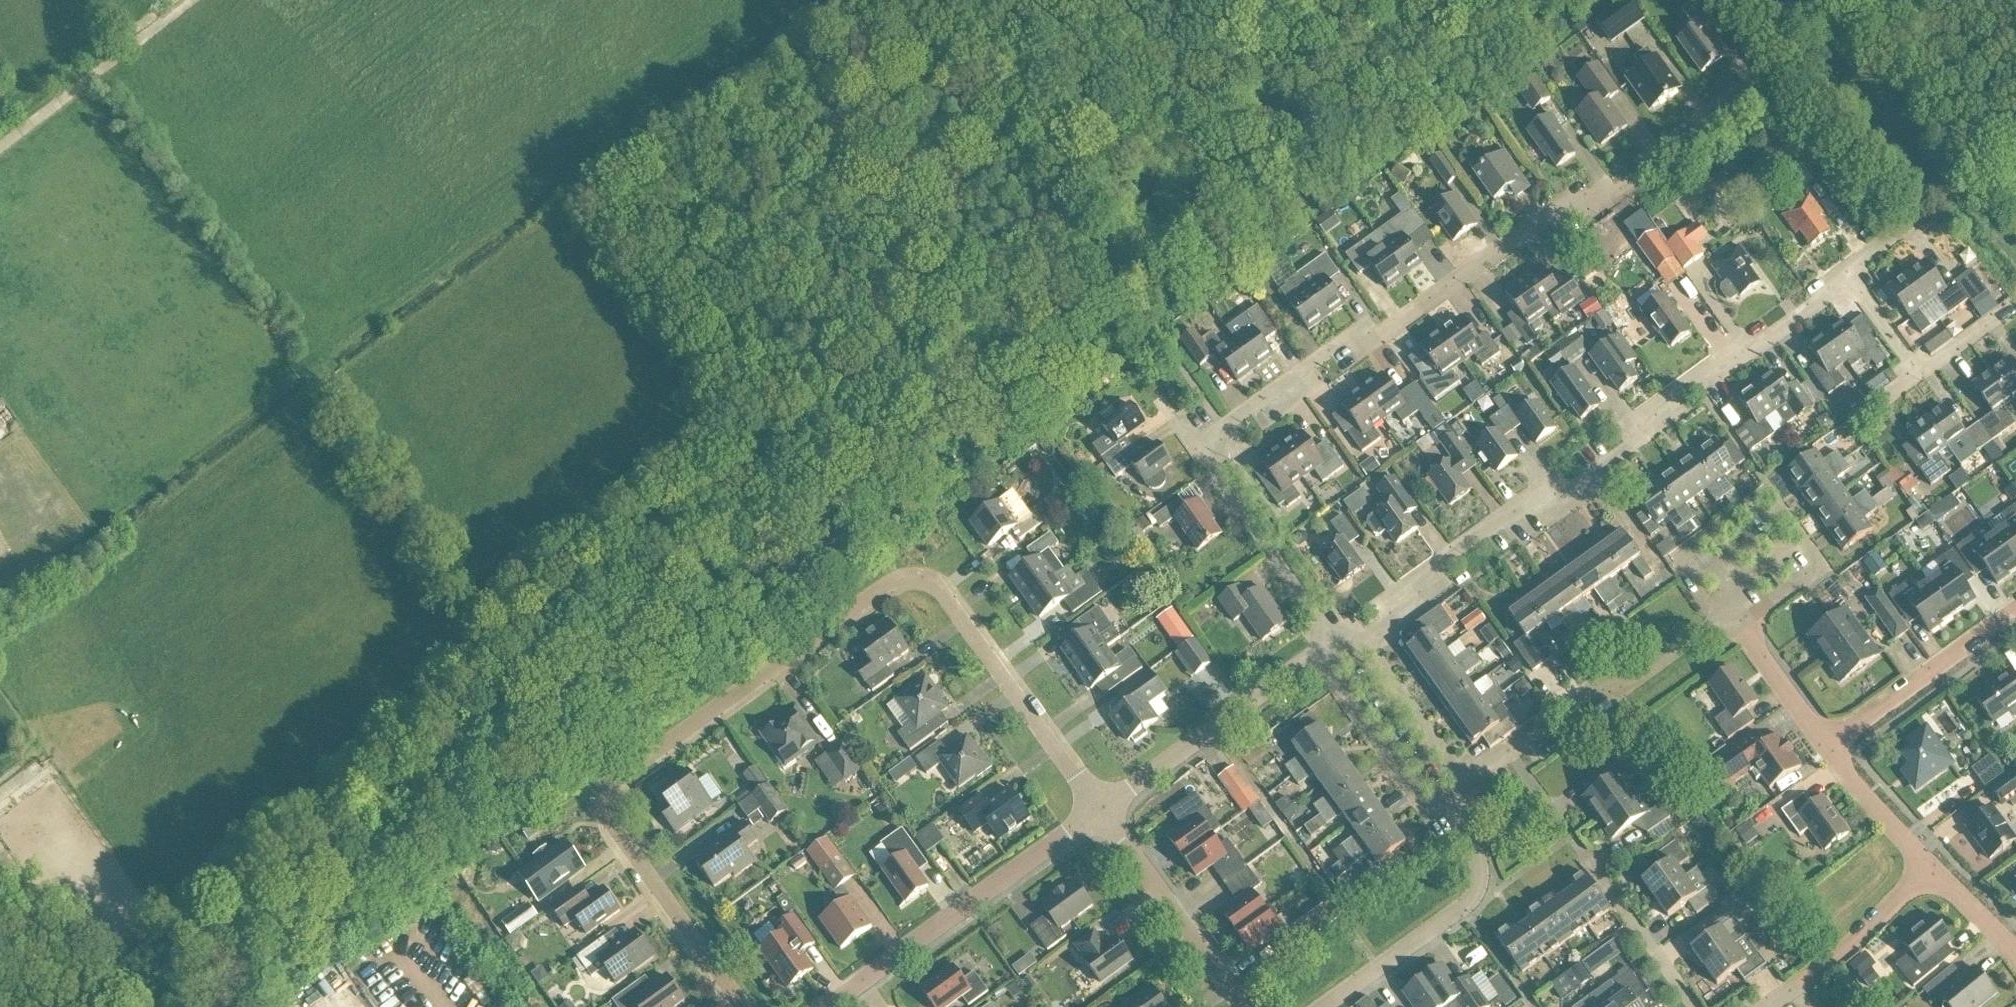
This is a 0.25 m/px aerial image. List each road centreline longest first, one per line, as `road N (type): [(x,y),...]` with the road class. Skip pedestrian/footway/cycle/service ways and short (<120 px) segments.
road 1 (residential): [(741,1006),(617,832),(613,812),(621,795),(902,583),(925,582),(948,593),(1103,815)]
road 2 (unclassified): [(1352,637),(1206,444),(1371,331),(1383,343),(1588,194),(1604,203),(1741,97)]
road 3 (residential): [(1352,637),(1558,484),(1577,488),(1669,419),(1669,401),(1740,348),(1762,353),(1852,276),(1913,380)]
road 4 (unclassified): [(1721,614),(1687,561),(1769,493),(1818,564),(1740,628)]
road 5 (unclassified): [(1463,785),(1605,680),(1635,677),(1721,614)]
road 6 (unclassified): [(1332,1006),(1472,912),(1483,894),(1484,870),(1453,801)]
road 7 (residential): [(868,983),(1103,815)]
road 8 (residential): [(1103,815),(1317,662)]
road 9 (residential): [(1103,815),(1244,1006)]
road 10 (residential): [(2015,620),(1827,745)]
road 11 (residential): [(1317,662),(1431,816),(1453,801)]
road 12 (residential): [(1577,845),(1694,1006)]
road 13 (residential): [(1463,785),(1352,637)]
road 14 (residential): [(1795,993),(1928,867)]
road 15 (residential): [(1928,867),(1827,745)]
road 16 (residential): [(1827,745),(1740,628)]
road 17 (unclassified): [(1913,380),(2015,306)]
road 18 (residential): [(2015,952),(1928,867)]

